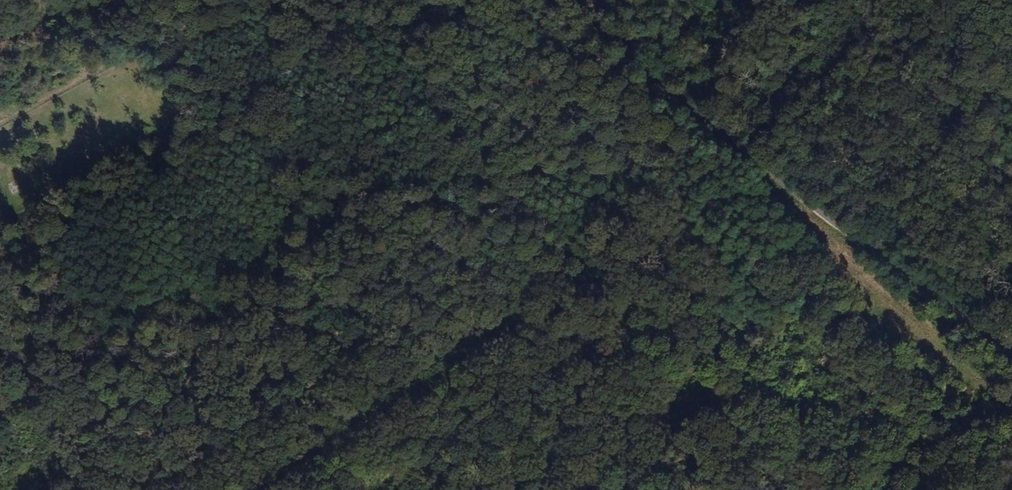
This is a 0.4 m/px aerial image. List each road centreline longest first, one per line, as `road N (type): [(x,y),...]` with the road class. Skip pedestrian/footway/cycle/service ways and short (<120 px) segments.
road 1 (unclassified): [(590,0),(835,219),(1011,354)]

